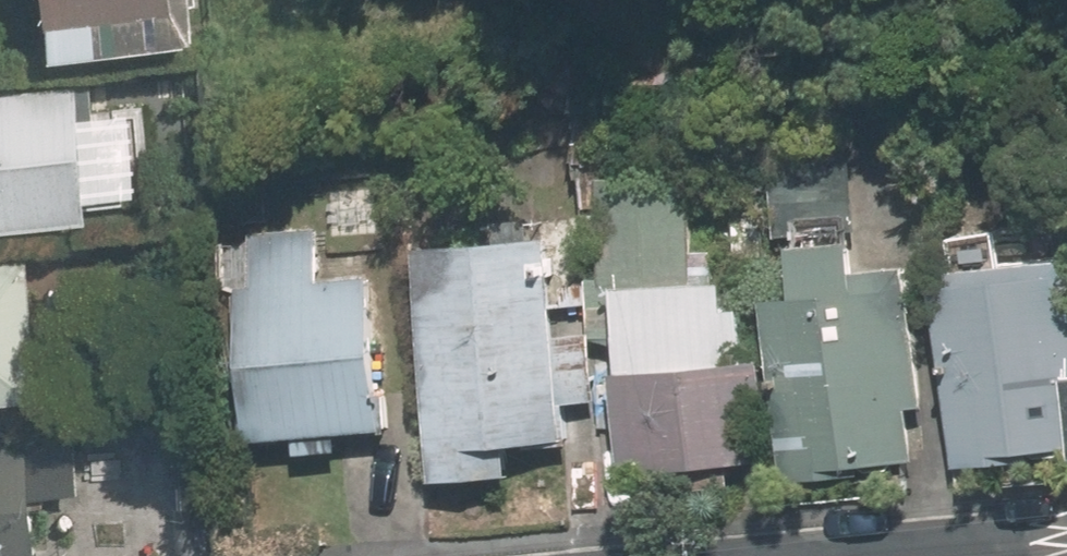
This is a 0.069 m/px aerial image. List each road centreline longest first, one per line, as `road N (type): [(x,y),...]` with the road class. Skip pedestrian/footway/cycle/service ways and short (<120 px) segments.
road 1 (residential): [(1066,542),(900,555)]

